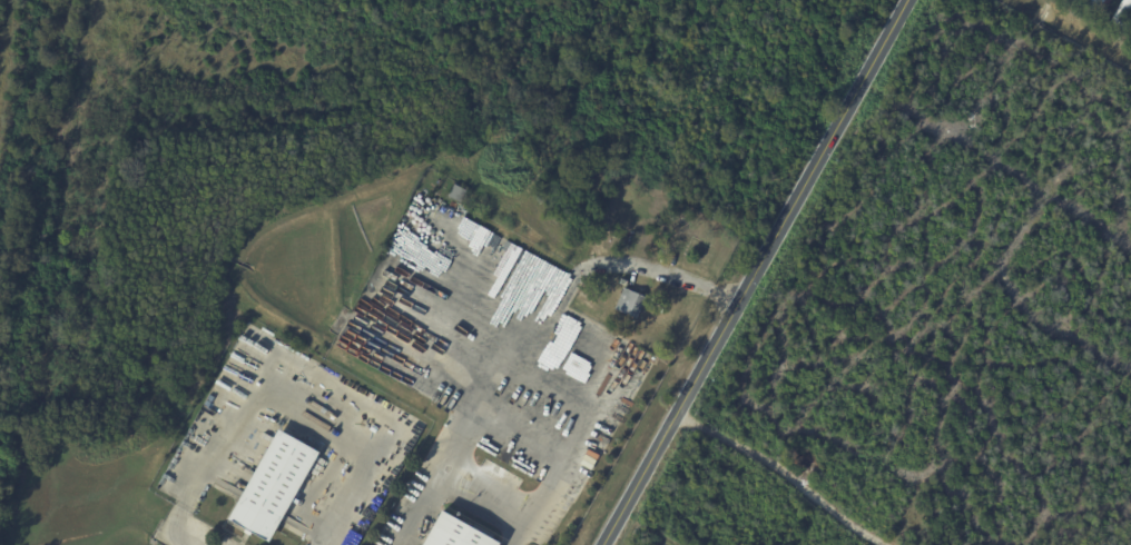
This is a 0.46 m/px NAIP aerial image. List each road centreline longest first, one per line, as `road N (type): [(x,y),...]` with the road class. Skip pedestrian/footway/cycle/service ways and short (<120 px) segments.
road 1 (tertiary): [(602,544),(904,0)]

